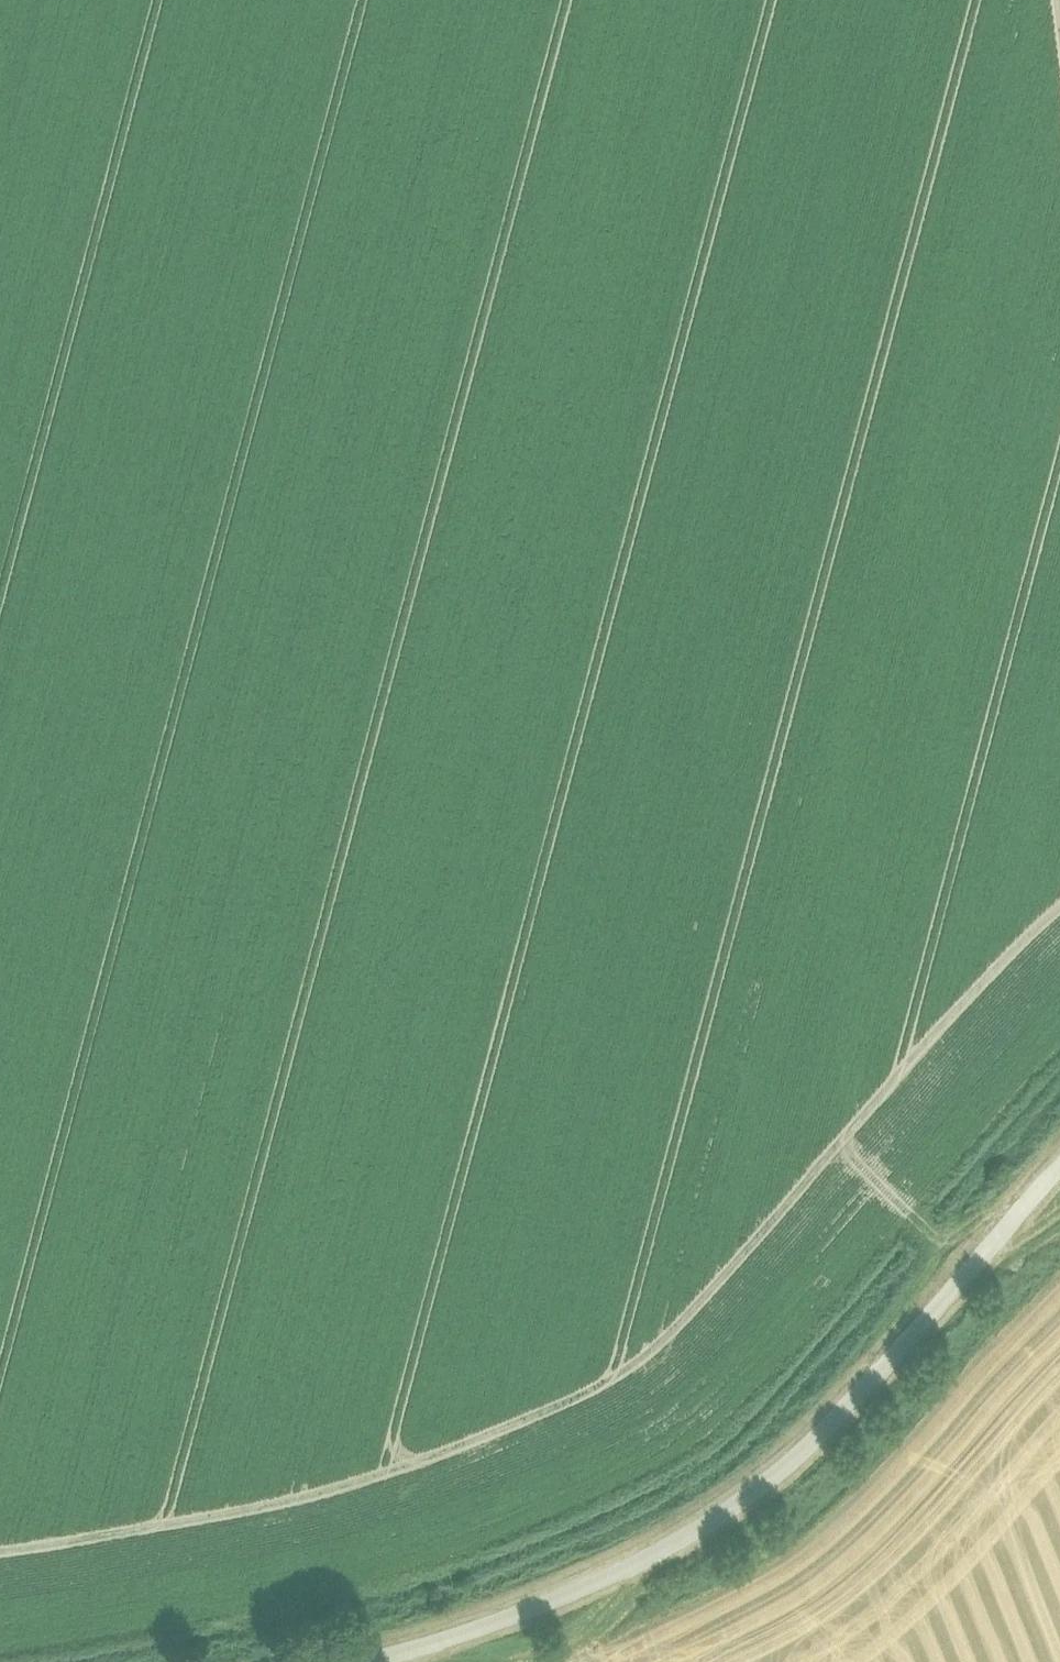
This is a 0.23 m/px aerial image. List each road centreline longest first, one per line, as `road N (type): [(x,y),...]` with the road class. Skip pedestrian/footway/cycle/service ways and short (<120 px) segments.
road 1 (unclassified): [(370,1661),(433,1647),(702,1530),(864,1390),(1059,1166)]
road 2 (track): [(940,1234),(921,1288),(844,1382),(824,1427)]
road 3 (track): [(521,1661),(550,1655),(583,1632),(654,1554)]
road 4 (track): [(918,1210),(940,1234),(964,1231),(1044,1184)]

